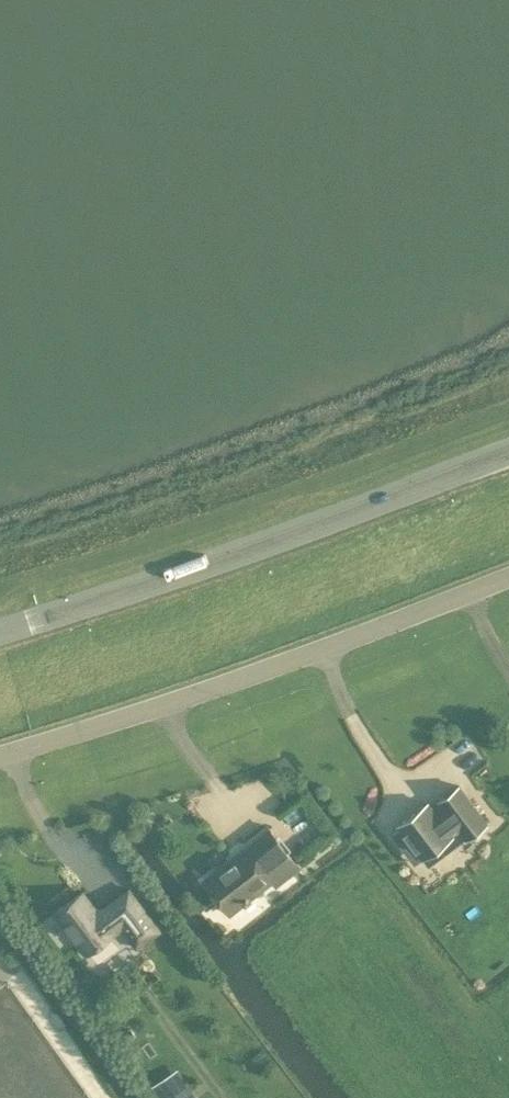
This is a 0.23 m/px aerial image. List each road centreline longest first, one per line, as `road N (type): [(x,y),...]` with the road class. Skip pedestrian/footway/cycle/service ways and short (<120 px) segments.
road 1 (secondary): [(0,632),(133,595),(508,451)]
road 2 (unclassified): [(0,753),(179,699),(508,581)]

